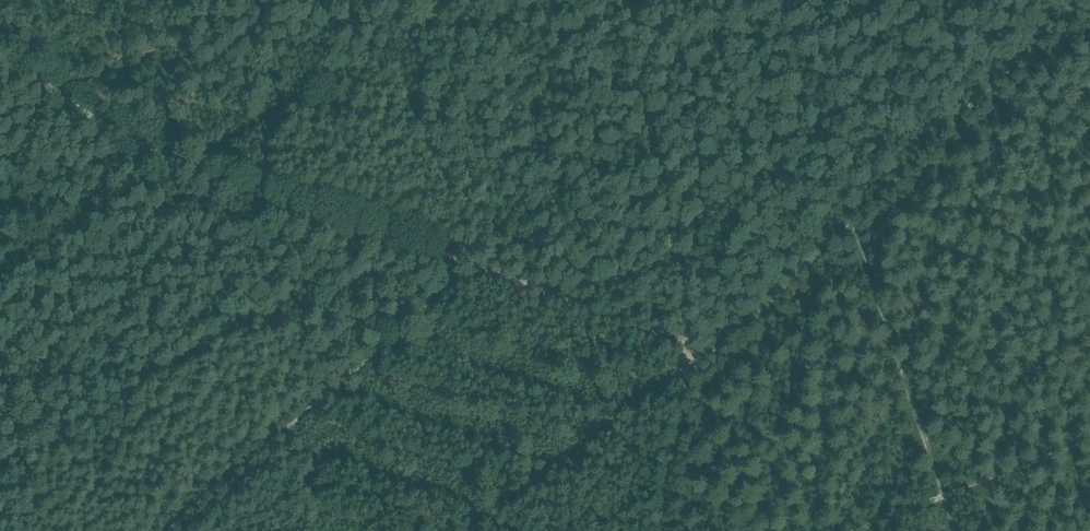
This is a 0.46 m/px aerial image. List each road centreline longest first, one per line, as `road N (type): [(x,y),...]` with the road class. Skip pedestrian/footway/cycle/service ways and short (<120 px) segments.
road 1 (track): [(0,469),(393,236)]
road 2 (track): [(1086,0),(844,229)]
road 3 (track): [(393,236),(680,345),(691,362)]
road 4 (track): [(691,362),(721,351),(844,229)]

